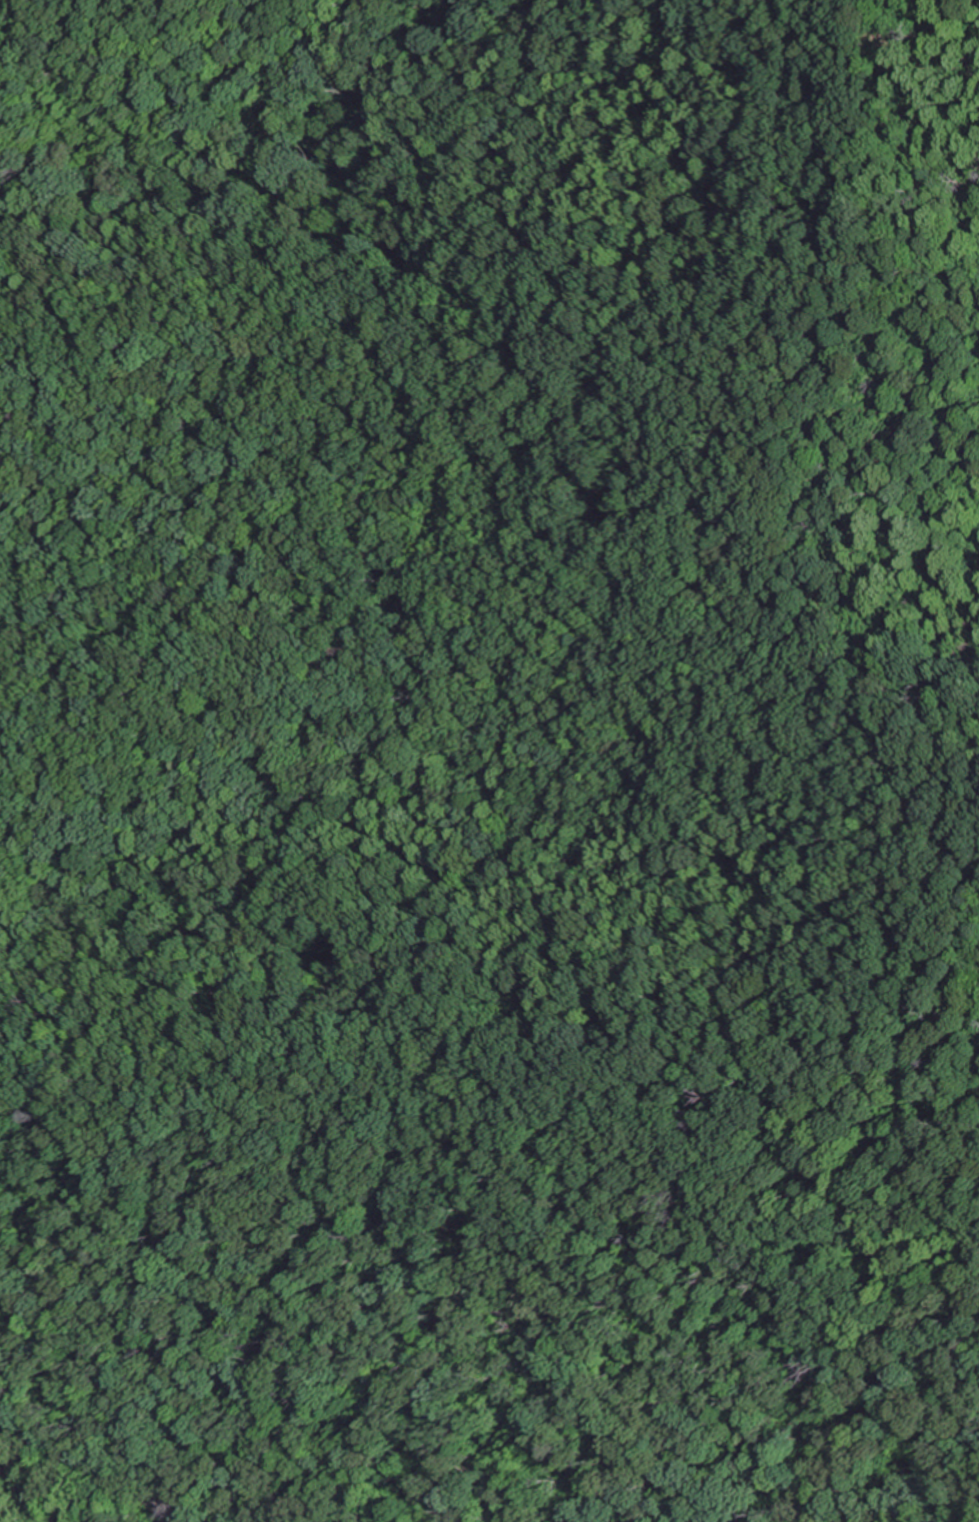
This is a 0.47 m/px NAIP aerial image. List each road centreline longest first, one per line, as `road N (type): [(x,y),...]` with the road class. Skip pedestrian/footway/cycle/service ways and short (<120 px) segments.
road 1 (secondary): [(182,1521),(0,1411)]

